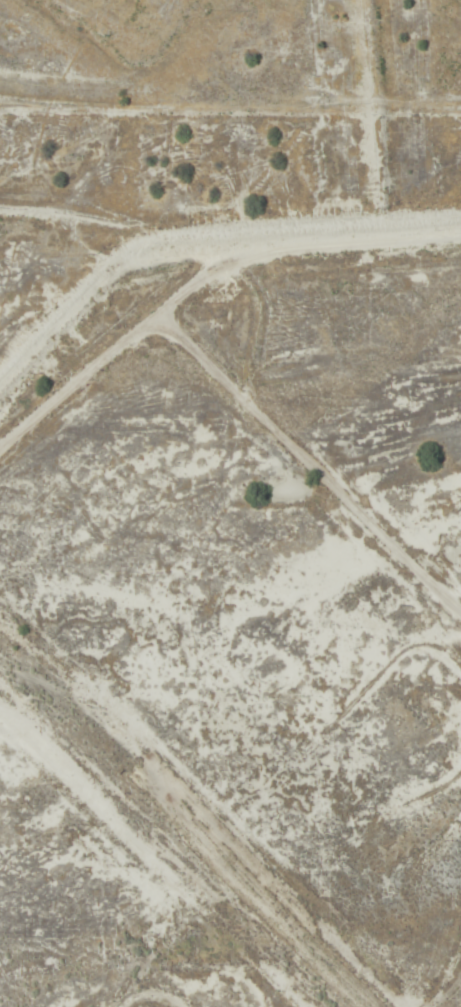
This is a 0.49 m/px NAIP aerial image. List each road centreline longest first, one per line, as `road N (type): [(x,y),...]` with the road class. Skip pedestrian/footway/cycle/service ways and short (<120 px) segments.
road 1 (track): [(460,208),(156,228),(108,248),(0,360)]

